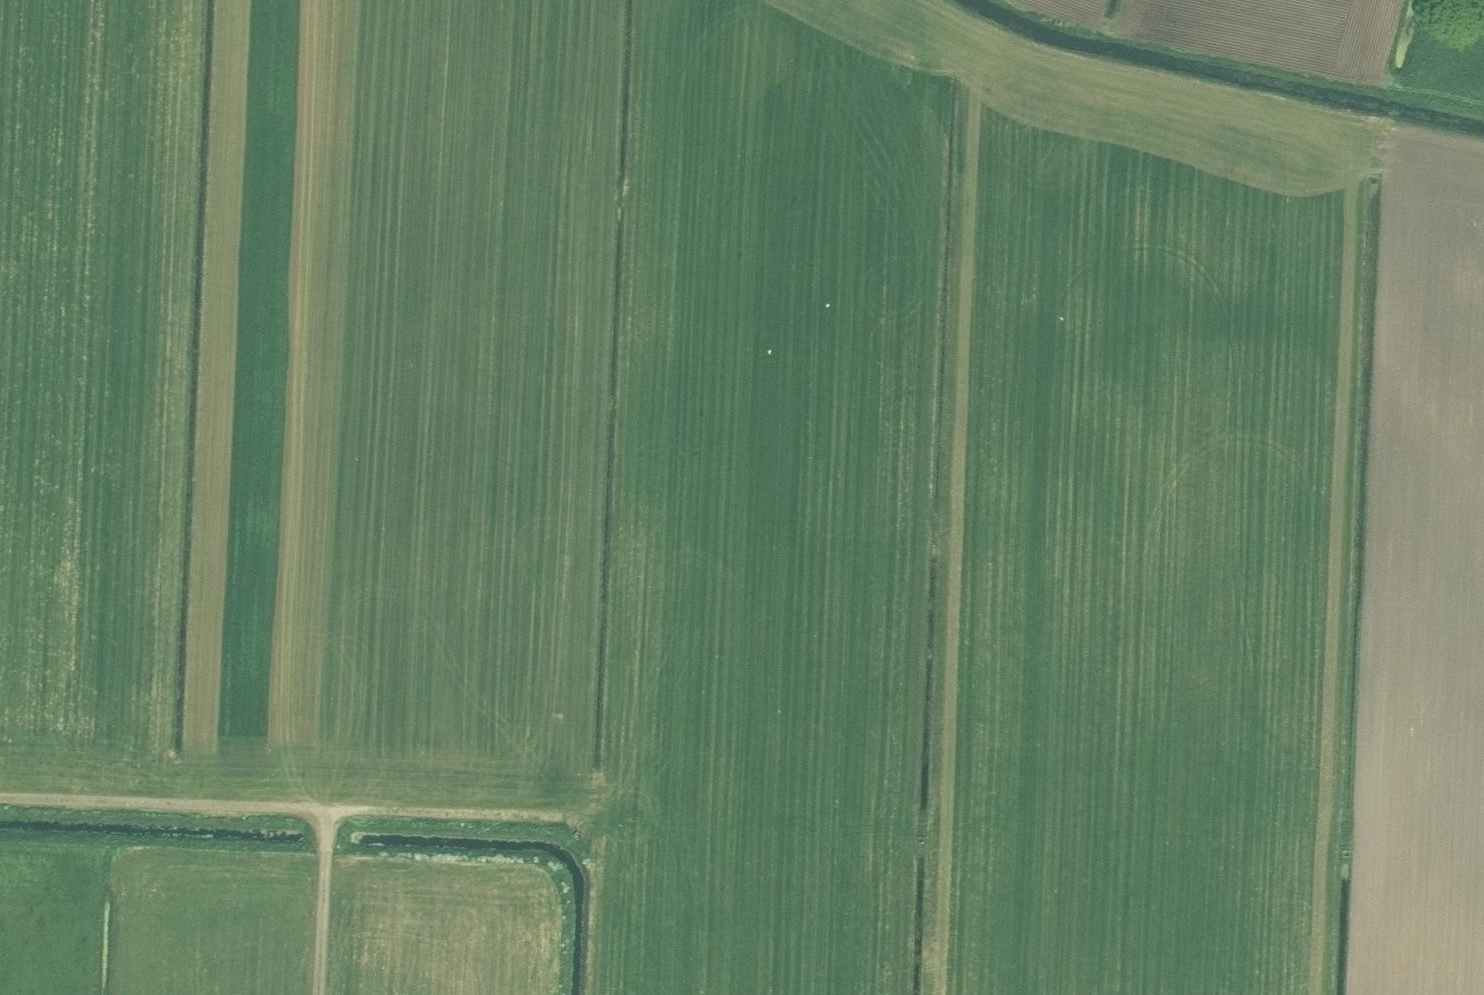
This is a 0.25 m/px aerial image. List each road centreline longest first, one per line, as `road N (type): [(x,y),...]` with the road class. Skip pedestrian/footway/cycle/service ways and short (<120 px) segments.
road 1 (track): [(315,994),(324,812),(0,800)]
road 2 (track): [(324,812),(577,824)]

